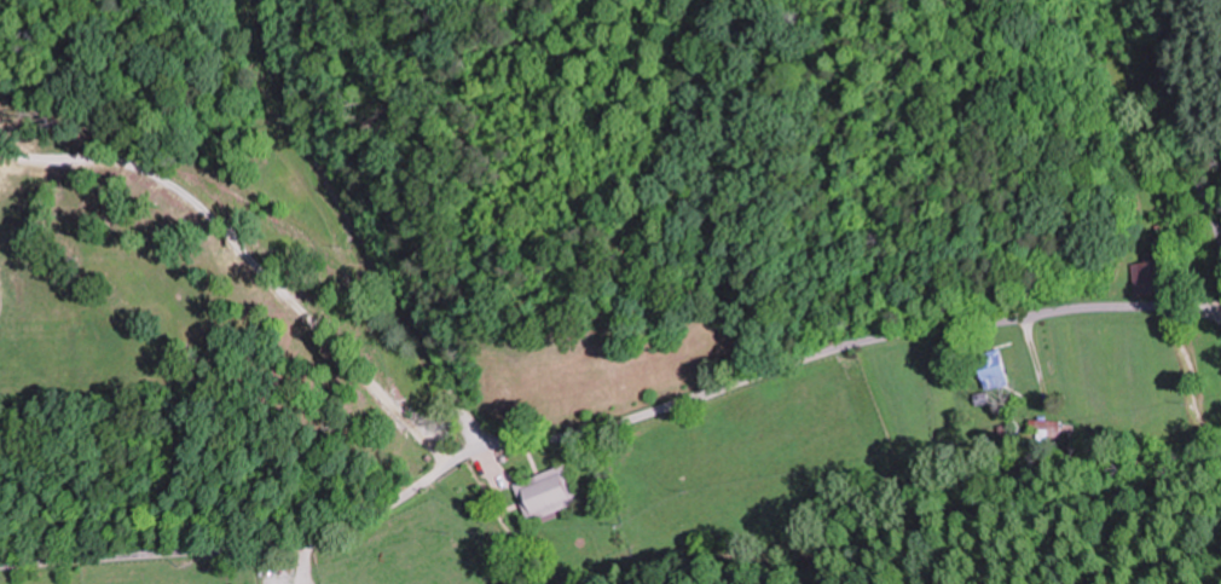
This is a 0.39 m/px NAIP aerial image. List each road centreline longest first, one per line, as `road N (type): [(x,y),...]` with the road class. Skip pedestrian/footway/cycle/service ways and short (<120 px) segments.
road 1 (residential): [(0,566),(300,539),(349,522),(482,450),(618,424),(915,331),(1156,307),(1220,320)]
road 2 (track): [(503,447),(305,0)]
road 3 (residential): [(1220,254),(1170,127),(1149,0)]

